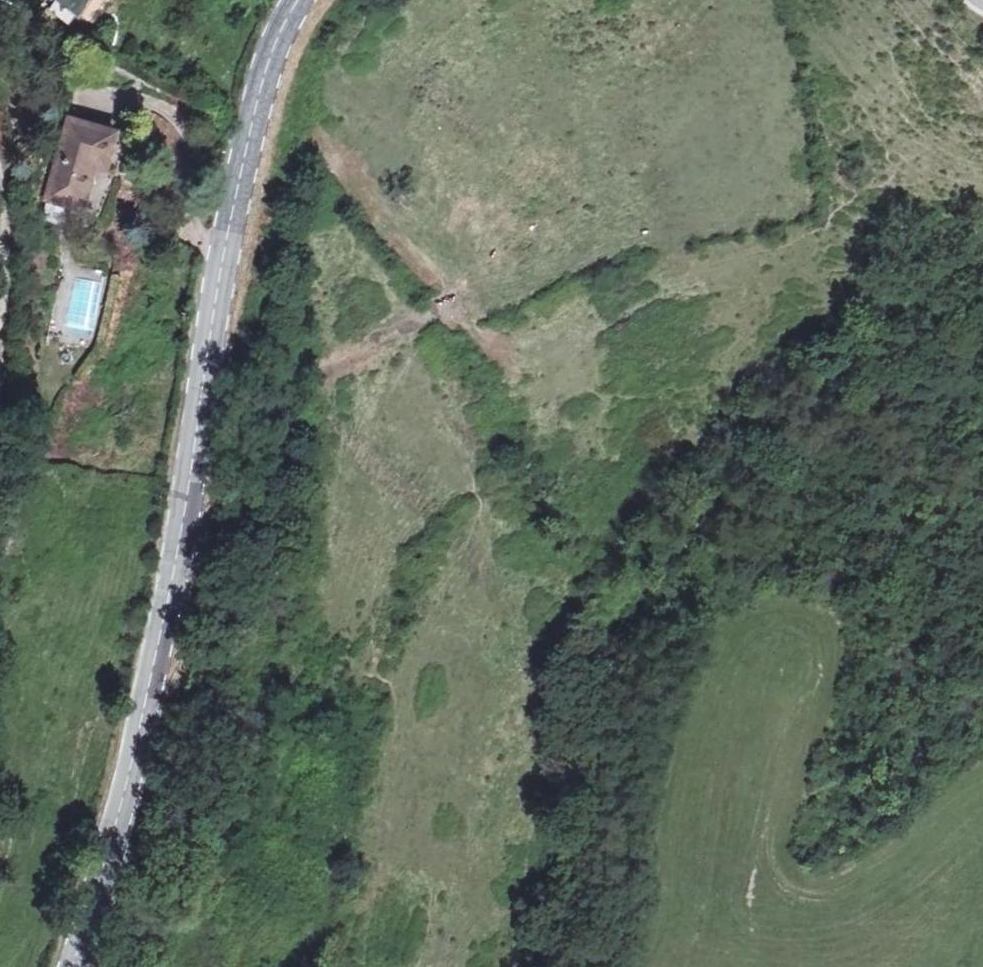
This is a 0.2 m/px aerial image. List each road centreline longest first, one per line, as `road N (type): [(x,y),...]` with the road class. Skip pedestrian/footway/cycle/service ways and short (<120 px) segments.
road 1 (secondary): [(72,966),(149,680),(248,127),(267,61),(298,0)]
road 2 (track): [(560,966),(626,635),(813,385)]
road 3 (track): [(0,358),(0,210)]

